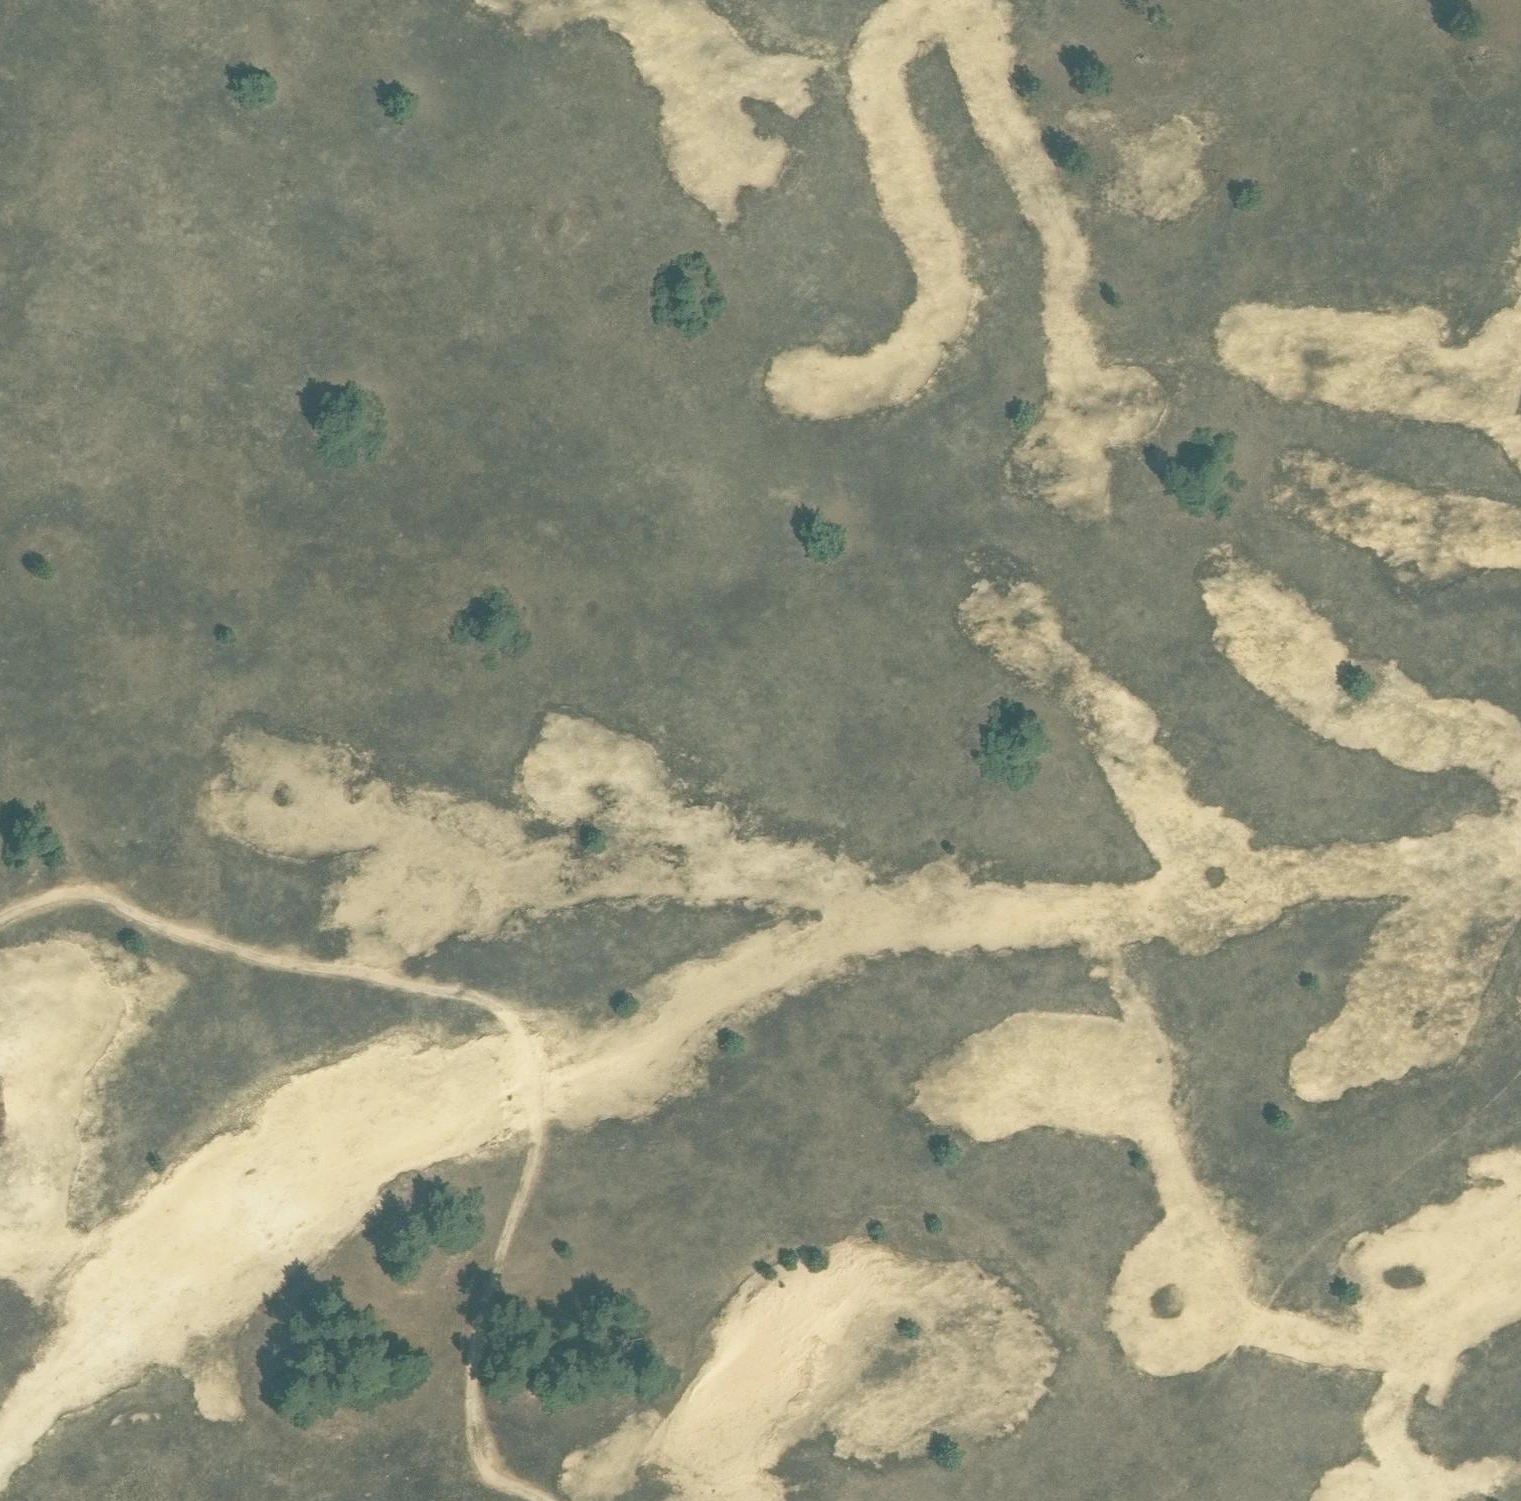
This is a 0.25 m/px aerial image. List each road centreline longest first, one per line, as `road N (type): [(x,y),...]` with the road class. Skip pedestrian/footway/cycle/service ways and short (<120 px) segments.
road 1 (track): [(0,913),(66,883),(120,888),(203,935),(465,997),(520,1024),(542,1134),(489,1289),(473,1375),(478,1447),(526,1500)]

